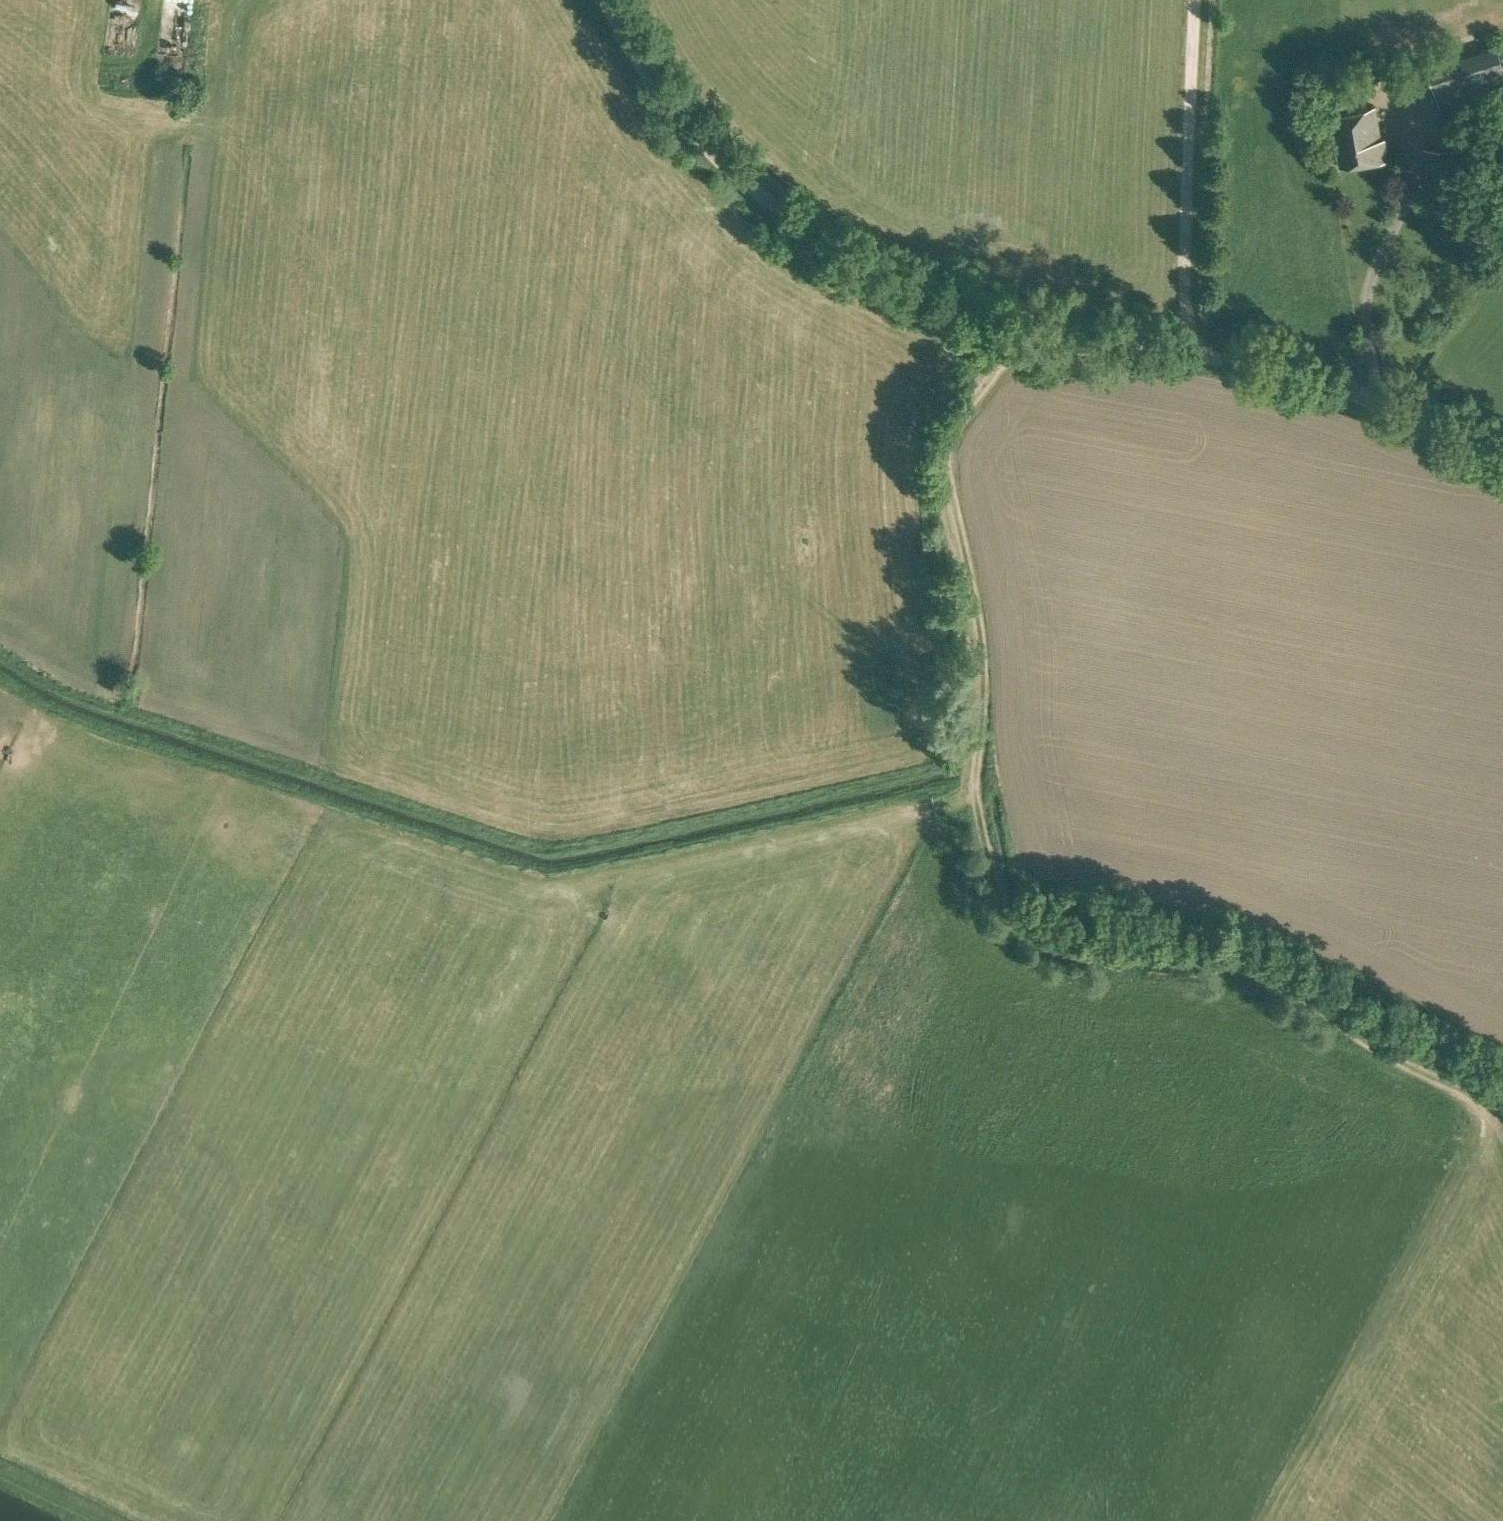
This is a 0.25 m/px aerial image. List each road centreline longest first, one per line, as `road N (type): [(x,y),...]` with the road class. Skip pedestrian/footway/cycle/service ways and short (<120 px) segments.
road 1 (track): [(1502,1128),(1469,1094),(1423,1076),(1295,994),(1230,967),(1091,957),(1046,942),(1008,914),(978,825),(981,690),(951,467),(956,430),(1032,321)]
road 2 (unclassified): [(1502,458),(1304,382),(935,297),(879,274),(798,227),(726,166),(659,88),(609,0)]

